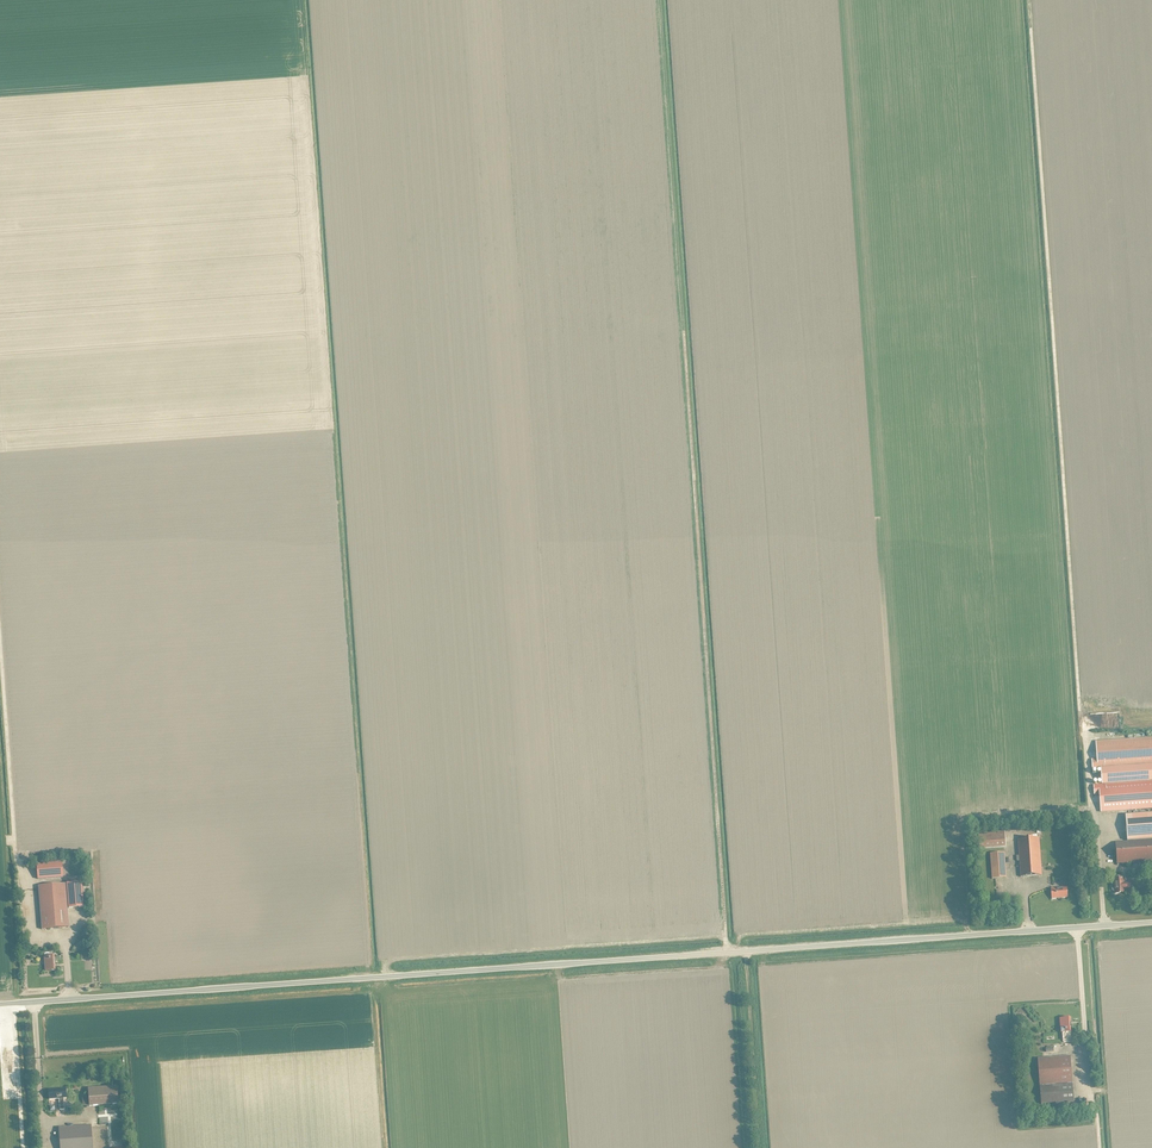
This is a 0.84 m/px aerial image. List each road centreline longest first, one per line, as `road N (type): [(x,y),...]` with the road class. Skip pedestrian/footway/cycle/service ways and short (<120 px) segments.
road 1 (unclassified): [(0,1005),(1151,921)]

